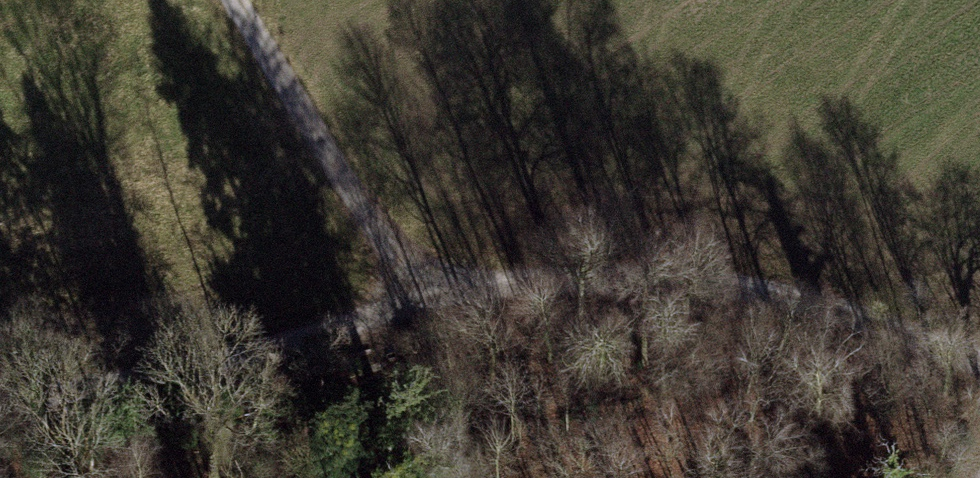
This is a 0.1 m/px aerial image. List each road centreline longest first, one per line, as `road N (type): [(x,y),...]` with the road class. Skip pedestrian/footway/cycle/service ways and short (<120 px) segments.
road 1 (track): [(0,405),(493,290),(578,280),(723,288),(979,371)]
road 2 (track): [(426,306),(233,0)]

